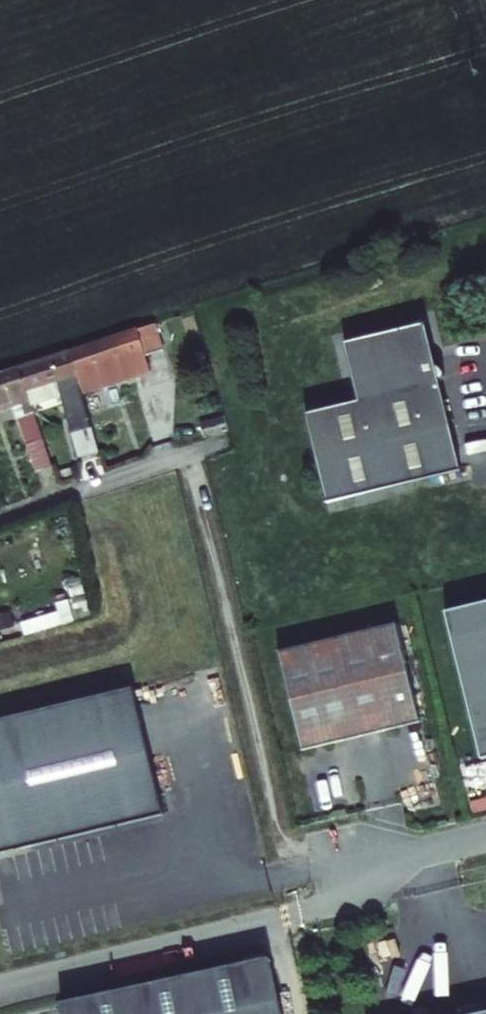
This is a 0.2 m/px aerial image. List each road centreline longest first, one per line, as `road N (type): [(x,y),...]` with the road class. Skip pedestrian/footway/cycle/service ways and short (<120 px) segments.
road 1 (track): [(186,455),(279,842),(360,869)]
road 2 (residential): [(218,444),(0,518)]
road 3 (residential): [(360,869),(485,838)]

